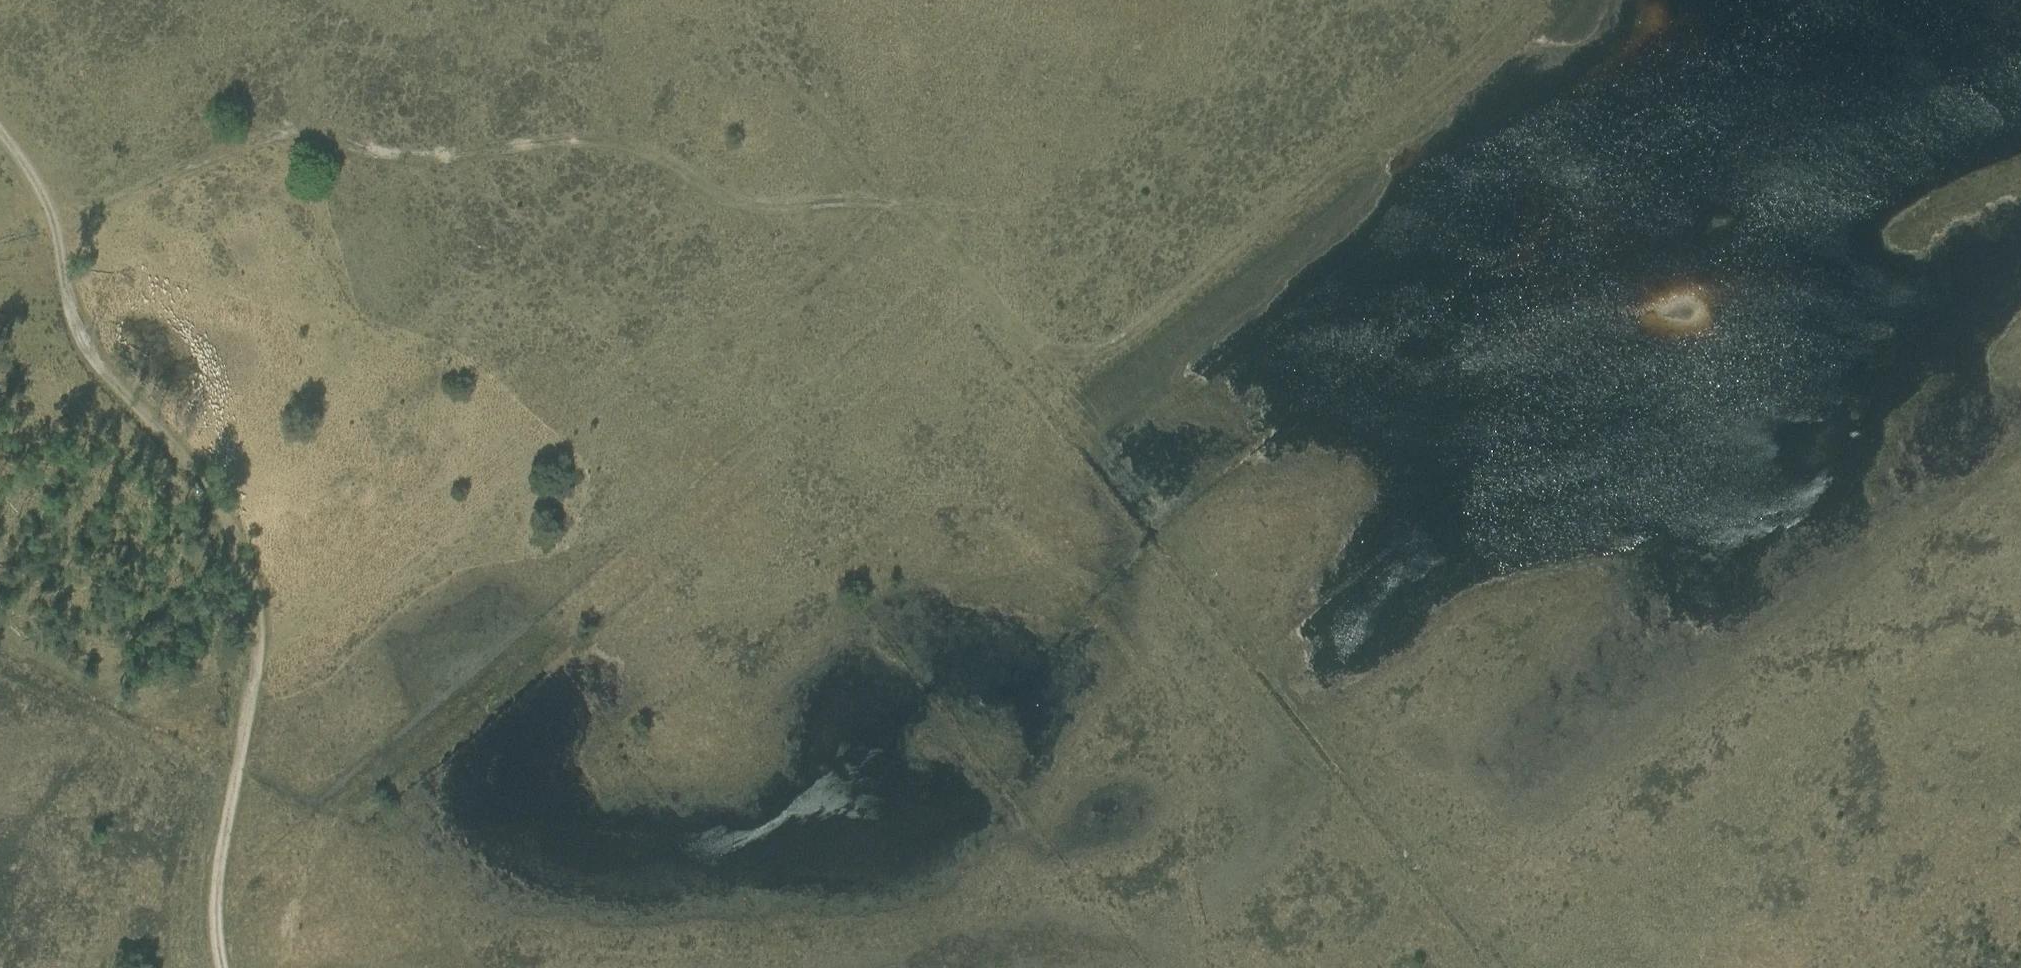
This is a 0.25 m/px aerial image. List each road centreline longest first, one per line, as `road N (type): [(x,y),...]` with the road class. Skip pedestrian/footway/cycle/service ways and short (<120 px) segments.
road 1 (track): [(0,135),(52,215),(81,344),(214,490),(262,611),(216,883),(220,967)]

